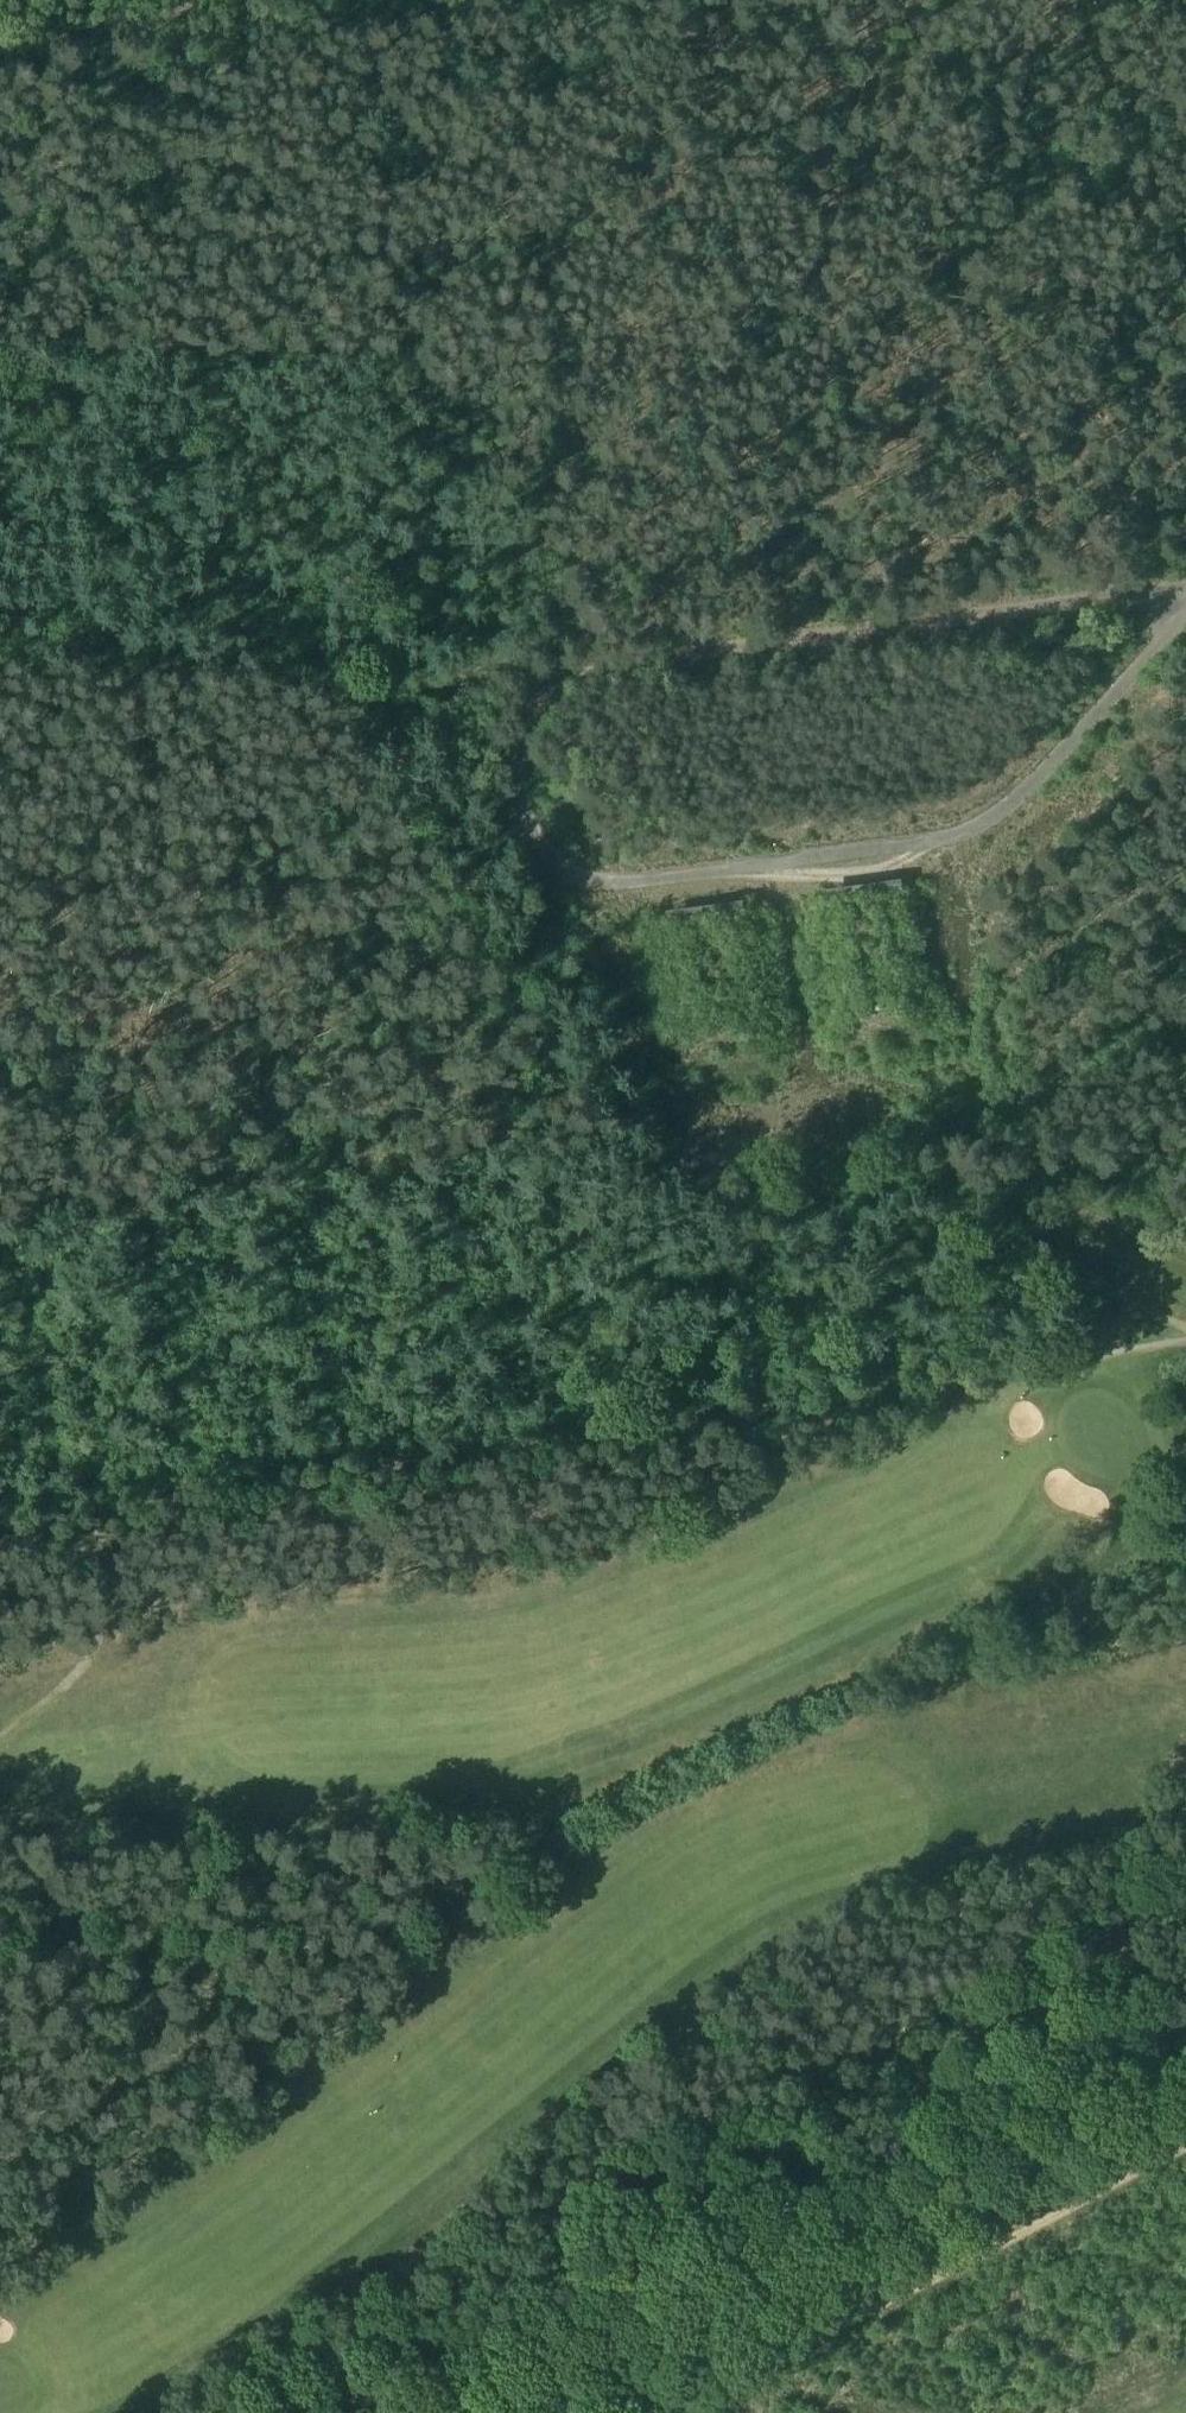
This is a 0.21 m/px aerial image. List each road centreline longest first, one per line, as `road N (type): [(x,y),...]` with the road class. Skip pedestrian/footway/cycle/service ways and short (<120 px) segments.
road 1 (track): [(0,1735),(67,1685),(103,1630),(95,1519),(1185,1344)]
road 2 (track): [(1185,2148),(667,2412)]

